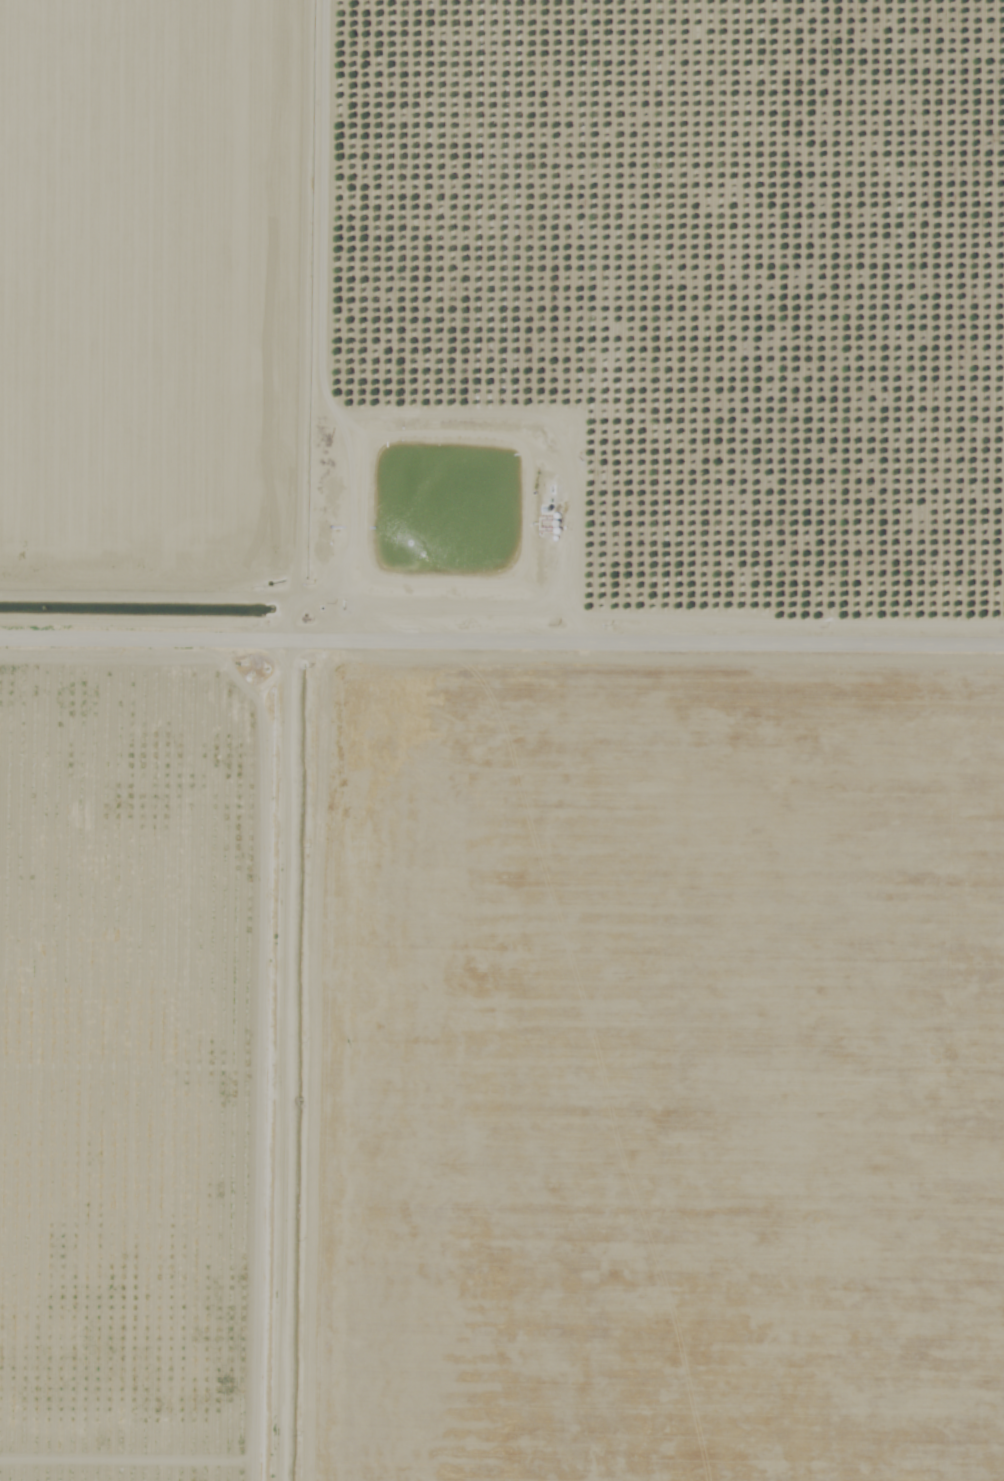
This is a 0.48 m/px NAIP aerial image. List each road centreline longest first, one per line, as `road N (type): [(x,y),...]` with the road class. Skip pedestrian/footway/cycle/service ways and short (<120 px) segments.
road 1 (residential): [(324,1480),(342,0)]
road 2 (residential): [(0,623),(1003,632)]

